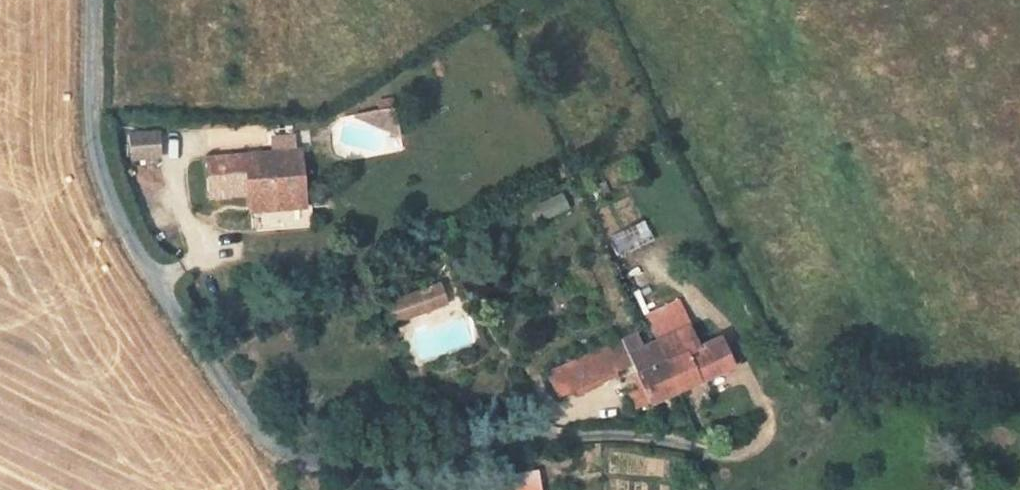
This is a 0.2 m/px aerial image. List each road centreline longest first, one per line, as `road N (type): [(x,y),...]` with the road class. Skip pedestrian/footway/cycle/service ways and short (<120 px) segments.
road 1 (residential): [(95,0),(96,148),(114,212),(286,460),(369,468),(514,434)]

